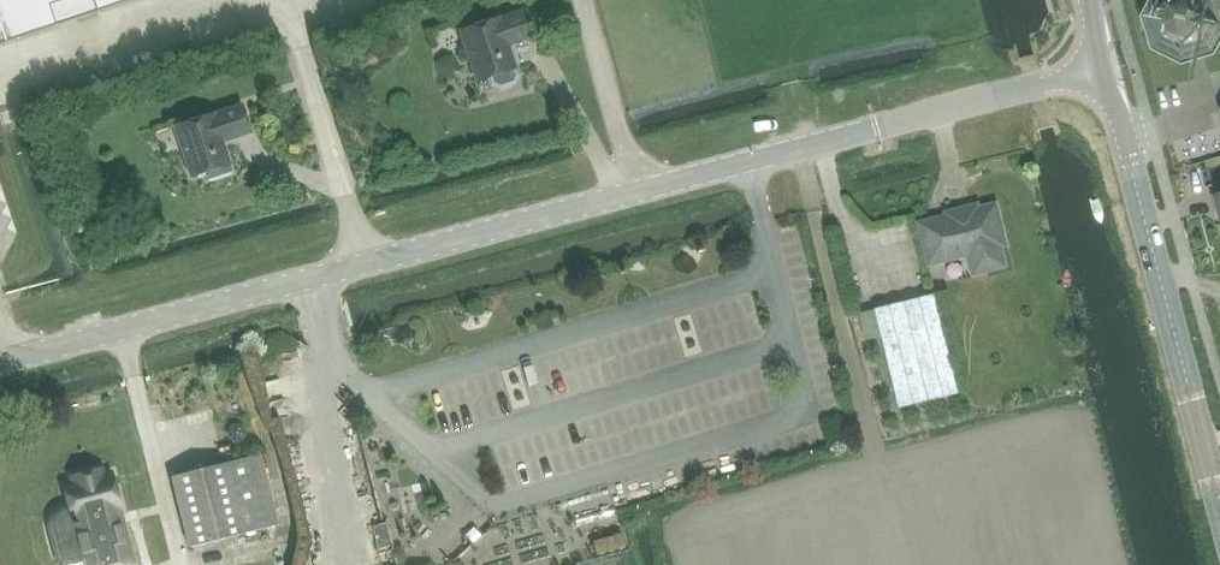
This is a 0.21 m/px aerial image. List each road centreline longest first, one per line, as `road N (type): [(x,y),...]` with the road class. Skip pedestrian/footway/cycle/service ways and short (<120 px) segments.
road 1 (unclassified): [(0,363),(1102,70)]
road 2 (tertiary): [(1219,493),(1102,70)]

